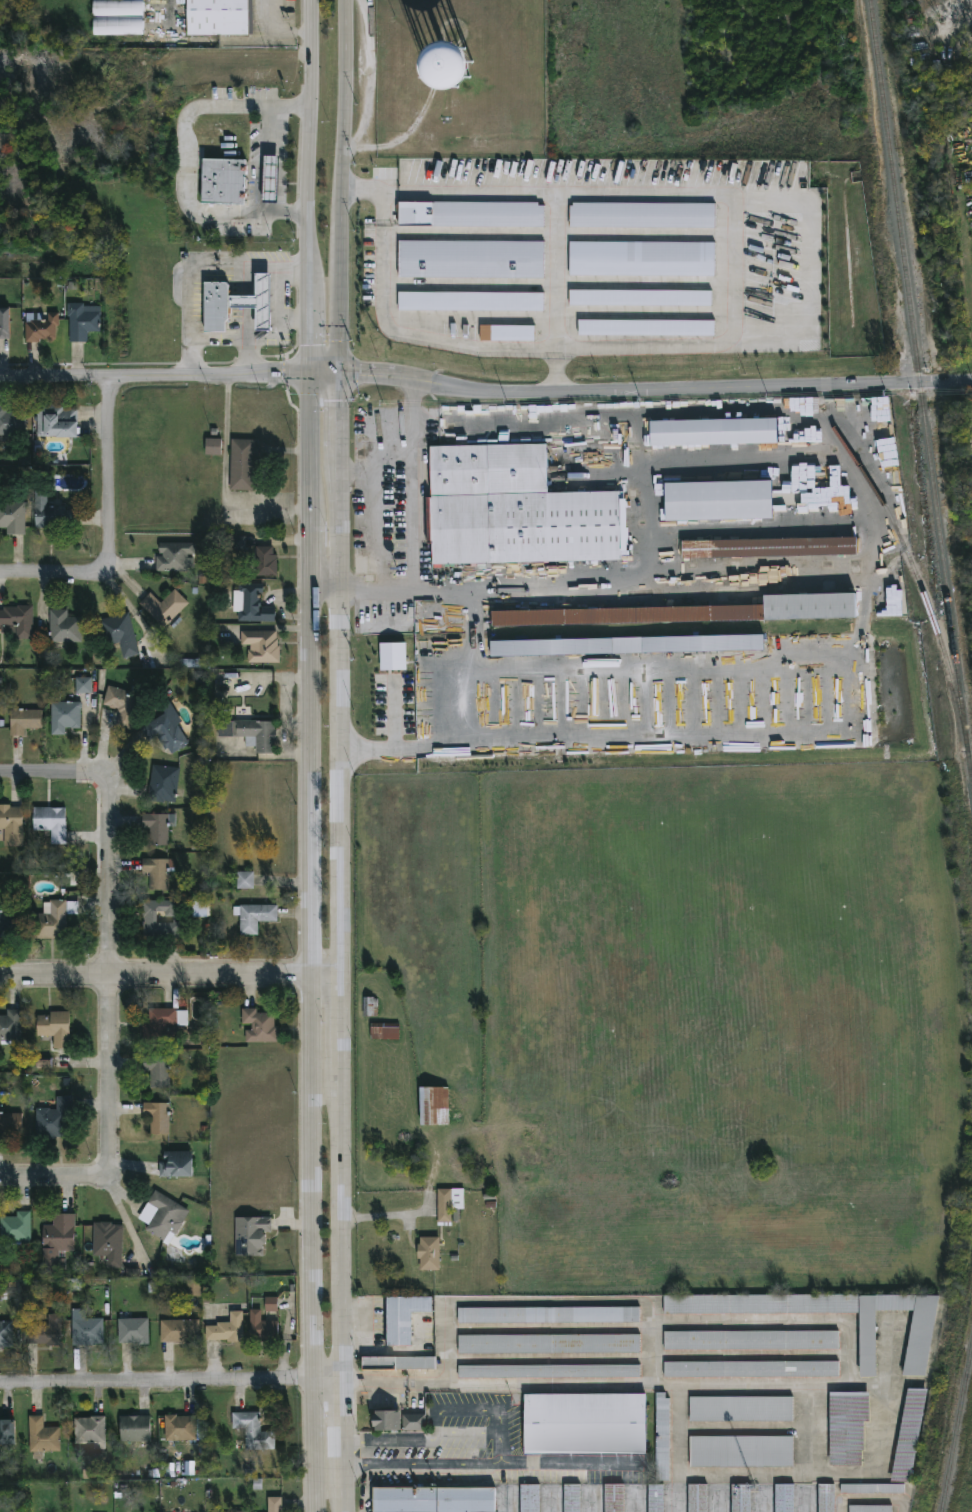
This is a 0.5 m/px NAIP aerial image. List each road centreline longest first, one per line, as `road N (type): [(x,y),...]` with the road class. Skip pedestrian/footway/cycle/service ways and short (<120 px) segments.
road 1 (secondary): [(311,372),(315,1511)]
road 2 (secondary): [(345,1511),(344,373)]
road 3 (tertiary): [(344,373),(492,397),(971,380)]
road 4 (residential): [(104,1170),(114,1076),(114,885),(111,788),(97,774)]
road 5 (residential): [(342,1378),(0,1385)]
road 6 (residential): [(339,977),(0,977)]
road 7 (tertiary): [(311,372),(0,377)]
road 8 (secondary): [(313,0),(311,300)]
road 9 (secondary): [(342,231),(344,0)]
road 10 (residential): [(109,557),(111,376)]
road 11 (secondary): [(344,373),(342,231)]

